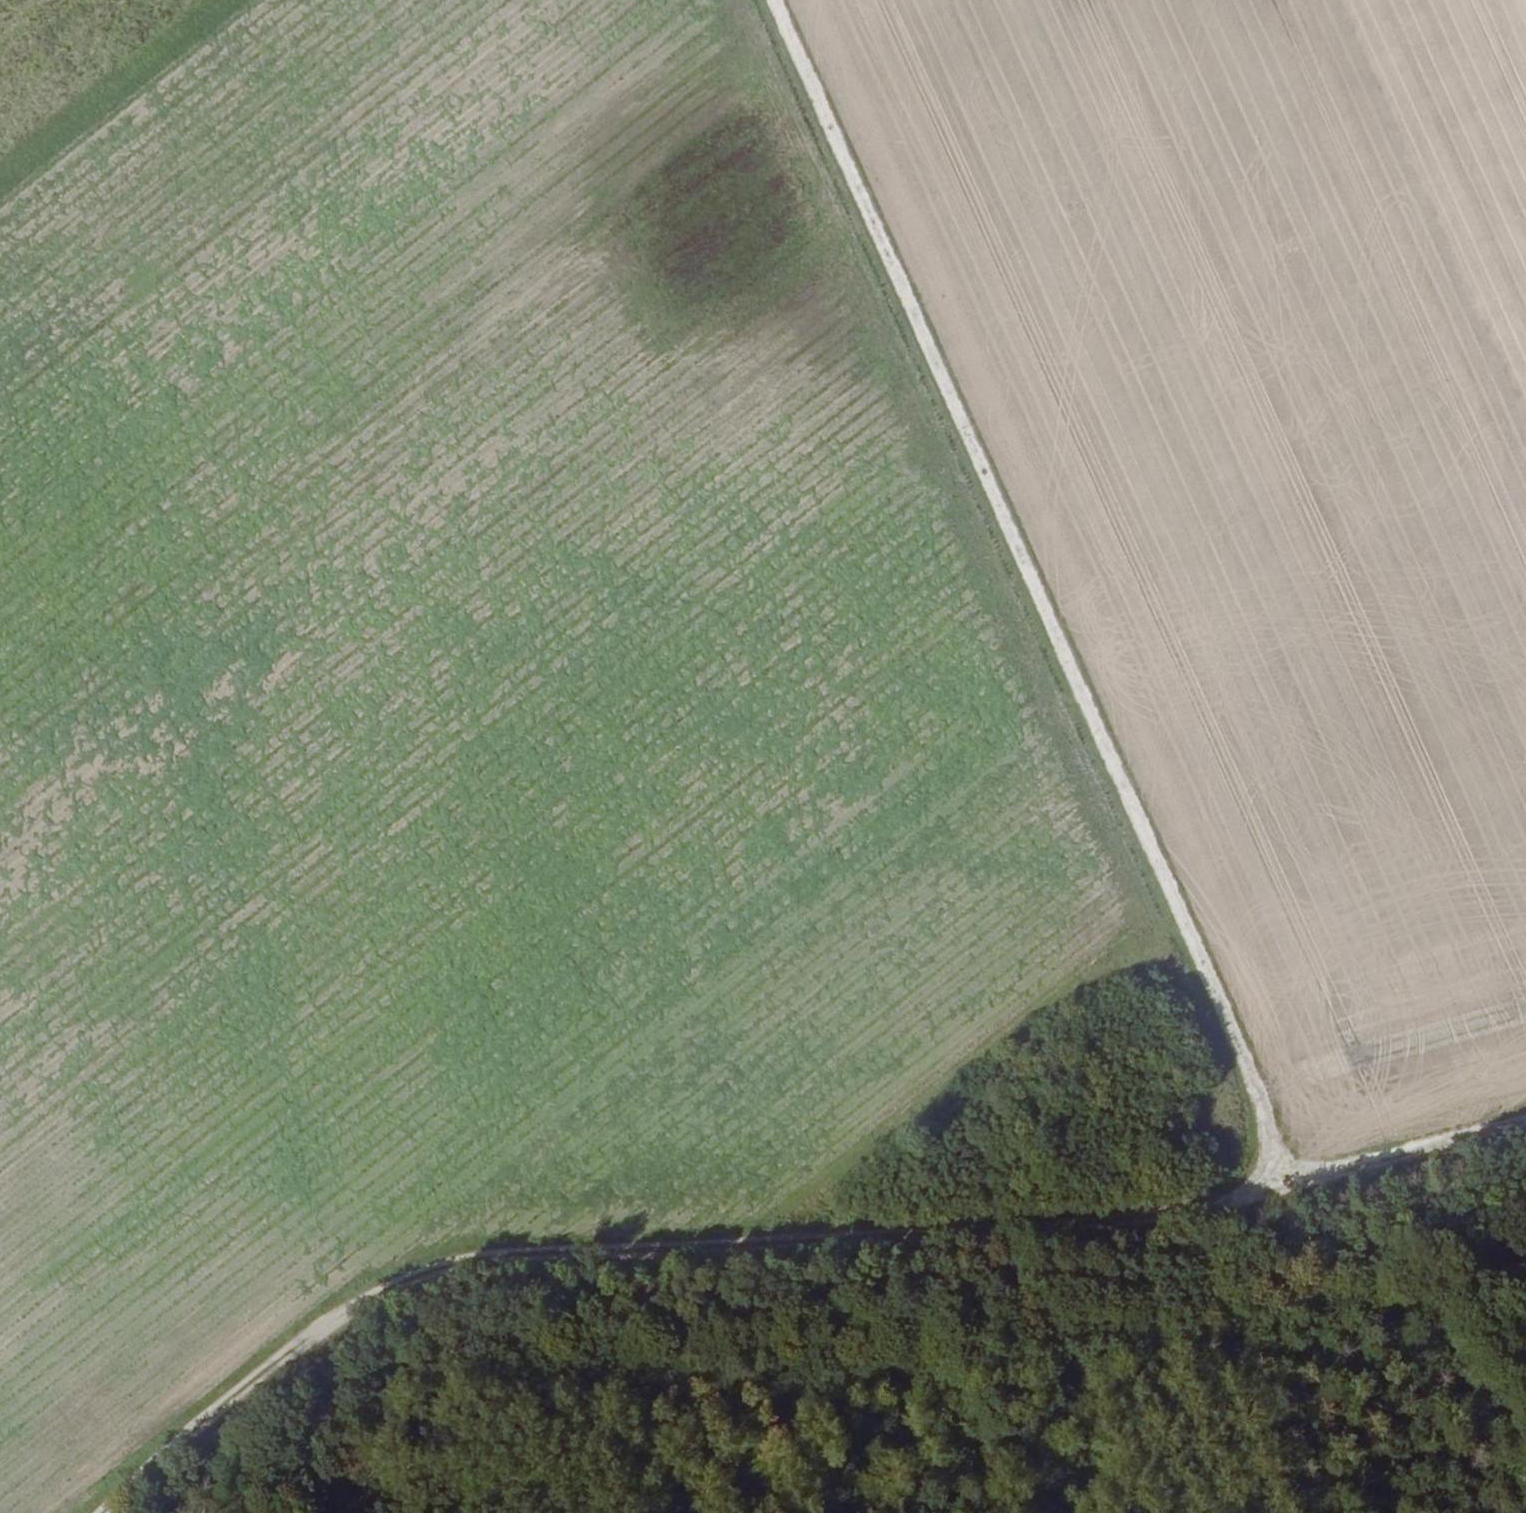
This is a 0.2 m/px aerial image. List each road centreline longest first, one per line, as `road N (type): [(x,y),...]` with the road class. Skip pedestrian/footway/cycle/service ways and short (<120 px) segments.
road 1 (track): [(1525,1137),(1429,1165),(1286,1178),(1192,1215),(507,1253),(423,1274),(331,1320),(229,1398),(104,1512)]
road 2 (track): [(1429,1165),(1525,1314)]

